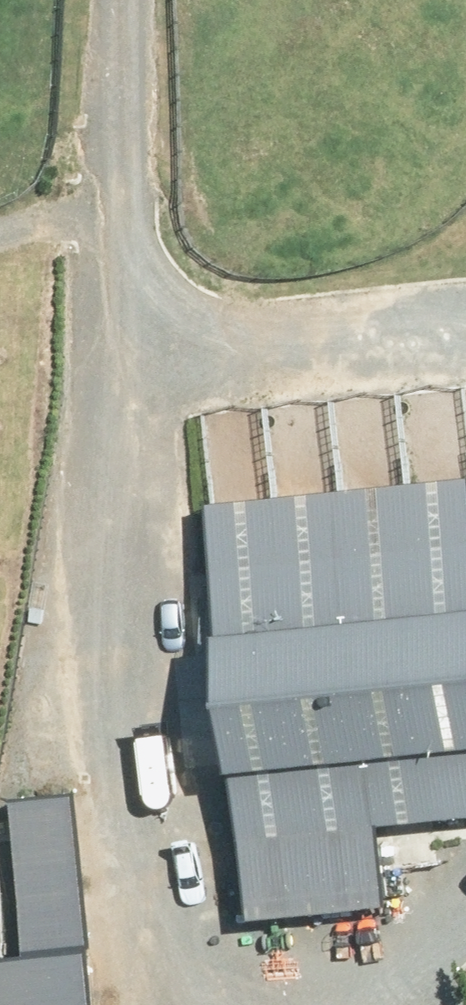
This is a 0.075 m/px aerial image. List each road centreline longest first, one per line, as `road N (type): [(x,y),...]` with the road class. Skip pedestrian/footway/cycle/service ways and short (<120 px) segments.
road 1 (track): [(98,0),(130,648),(173,1004)]
road 2 (track): [(412,328),(114,321)]
road 3 (track): [(359,1004),(423,952),(465,883)]

